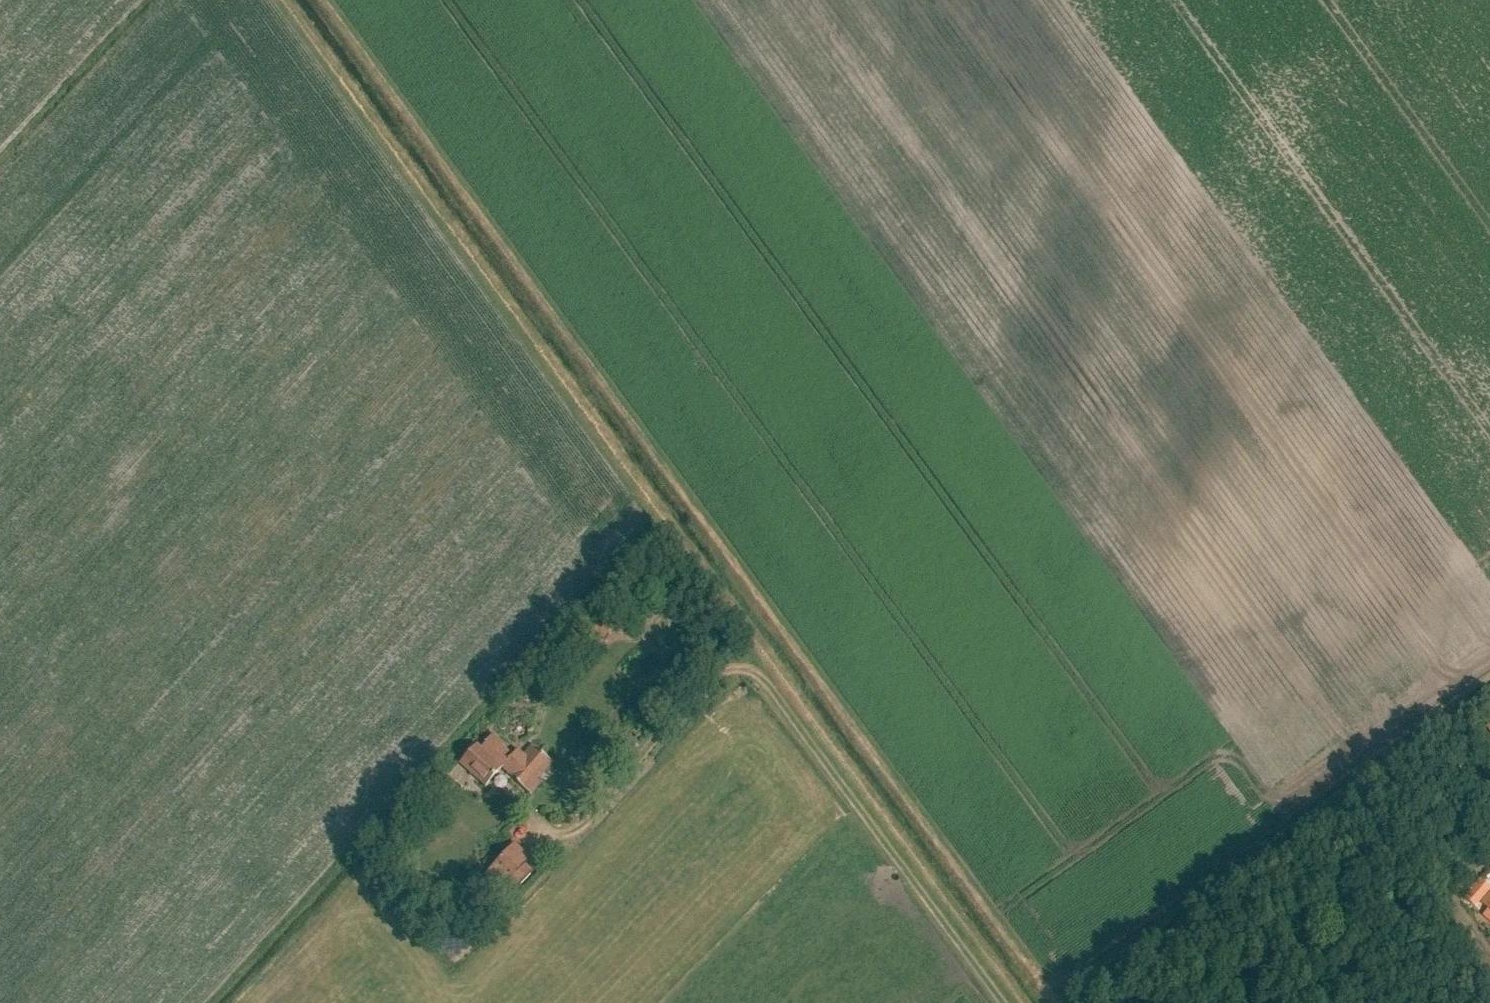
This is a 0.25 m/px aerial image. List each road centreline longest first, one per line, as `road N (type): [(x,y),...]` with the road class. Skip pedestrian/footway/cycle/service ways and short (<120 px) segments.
road 1 (track): [(1004,1002),(753,671),(733,668),(715,679),(587,824),(570,835),(541,828)]

